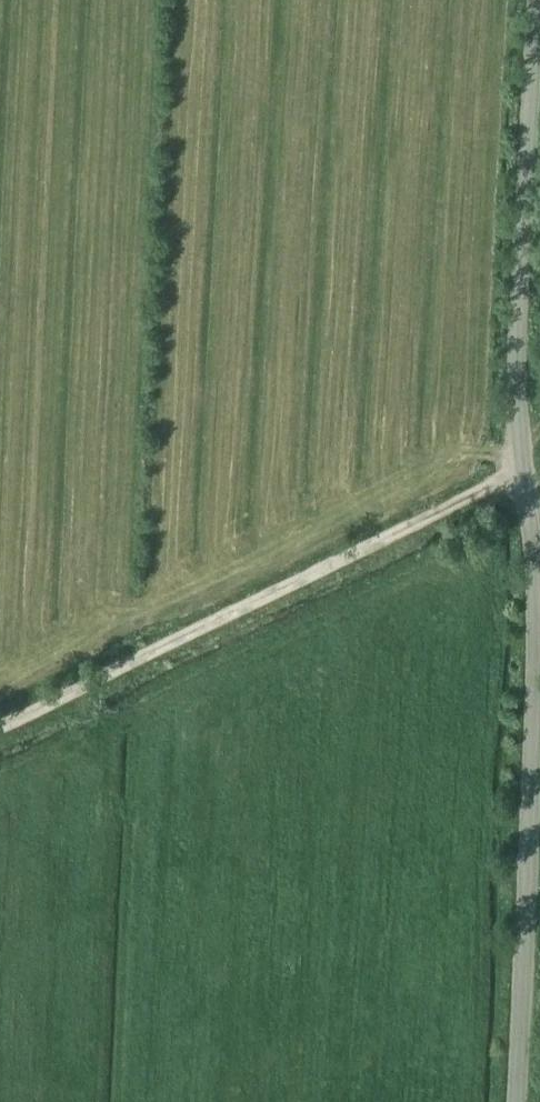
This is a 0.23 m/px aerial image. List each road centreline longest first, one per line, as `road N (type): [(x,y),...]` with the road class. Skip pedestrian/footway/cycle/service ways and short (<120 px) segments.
road 1 (unclassified): [(509,1101),(528,561),(516,467),(530,0)]
road 2 (track): [(517,475),(0,726)]

